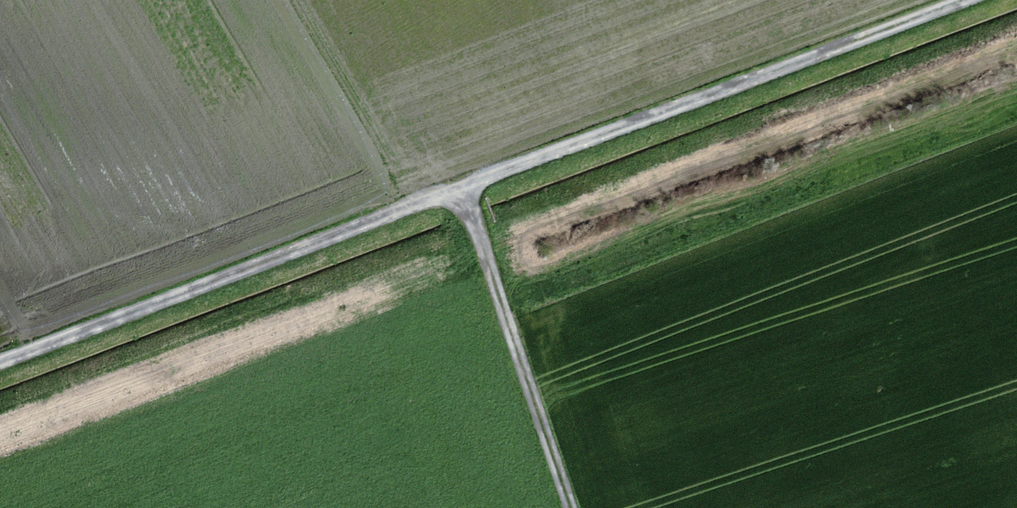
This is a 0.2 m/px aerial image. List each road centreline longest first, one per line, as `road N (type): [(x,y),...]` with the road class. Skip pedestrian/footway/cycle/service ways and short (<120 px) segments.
road 1 (track): [(0,361),(960,0)]
road 2 (track): [(570,507),(456,189)]

